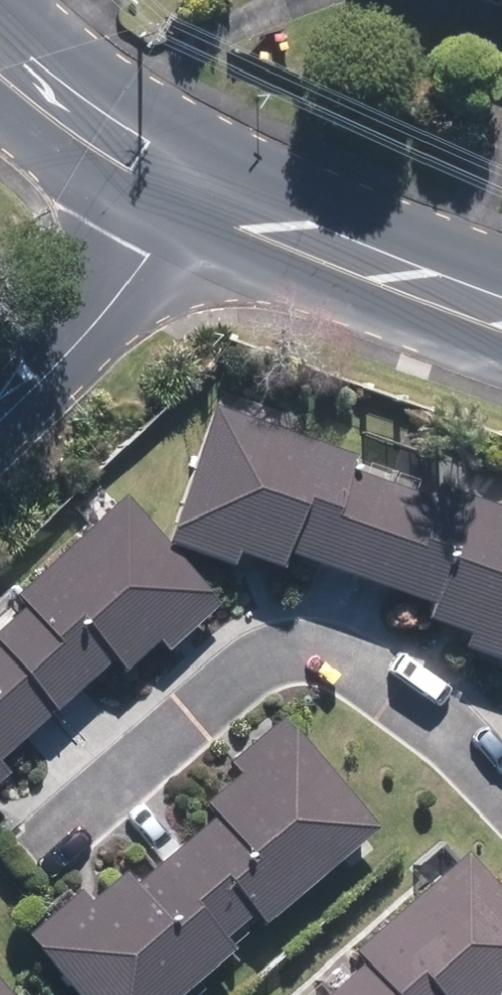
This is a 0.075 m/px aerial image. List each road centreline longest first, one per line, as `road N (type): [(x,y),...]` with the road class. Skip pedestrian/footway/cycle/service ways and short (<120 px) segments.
road 1 (residential): [(52,849),(255,666),(286,654),(330,651),(398,680),(501,782)]
road 2 (secondary): [(501,310),(183,204)]
road 3 (residential): [(183,204),(134,282),(0,422)]
road 4 (secondary): [(183,204),(0,77)]

